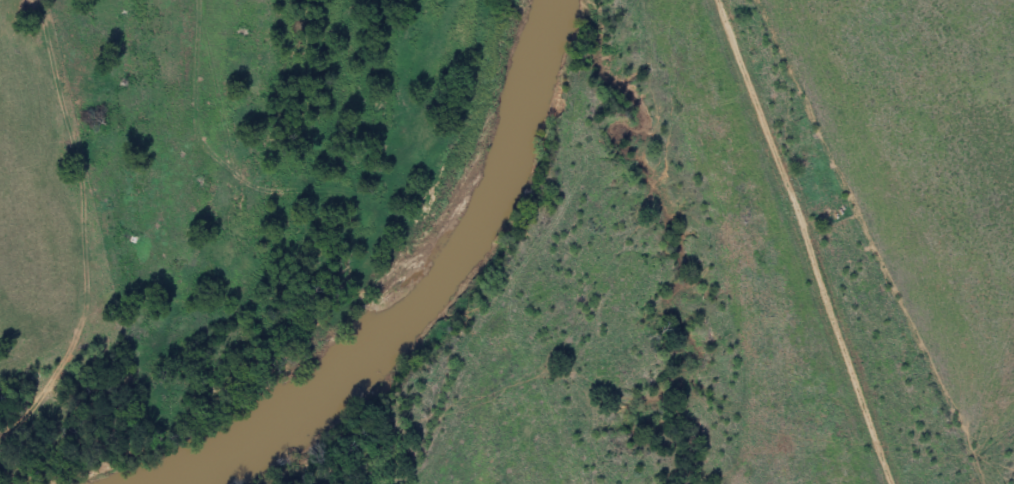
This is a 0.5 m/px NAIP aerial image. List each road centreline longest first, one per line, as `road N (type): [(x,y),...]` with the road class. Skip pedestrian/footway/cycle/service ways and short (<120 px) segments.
road 1 (residential): [(907,483),(737,0)]

